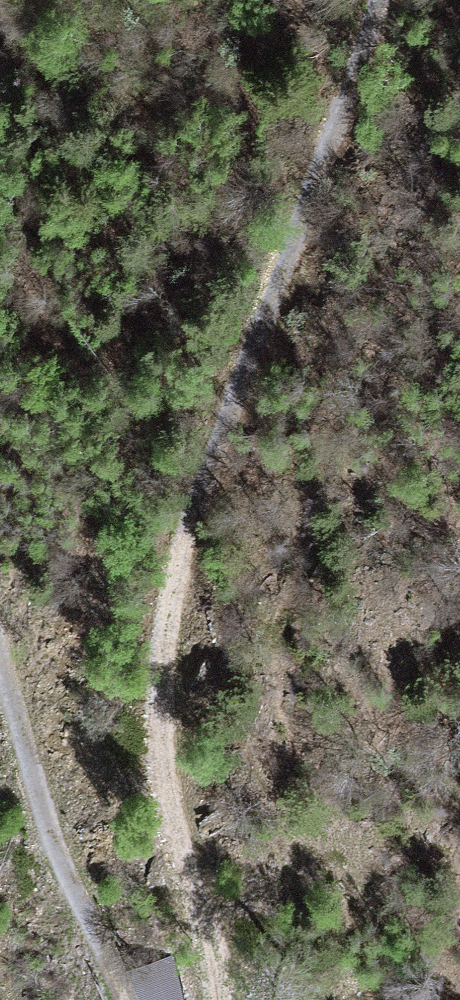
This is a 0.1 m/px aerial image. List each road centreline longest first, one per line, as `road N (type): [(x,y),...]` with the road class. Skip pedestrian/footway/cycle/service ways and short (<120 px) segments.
road 1 (track): [(222,999),(184,868),(173,769),(189,582),(311,266),(400,0)]
road 2 (track): [(0,641),(43,801),(127,999)]

